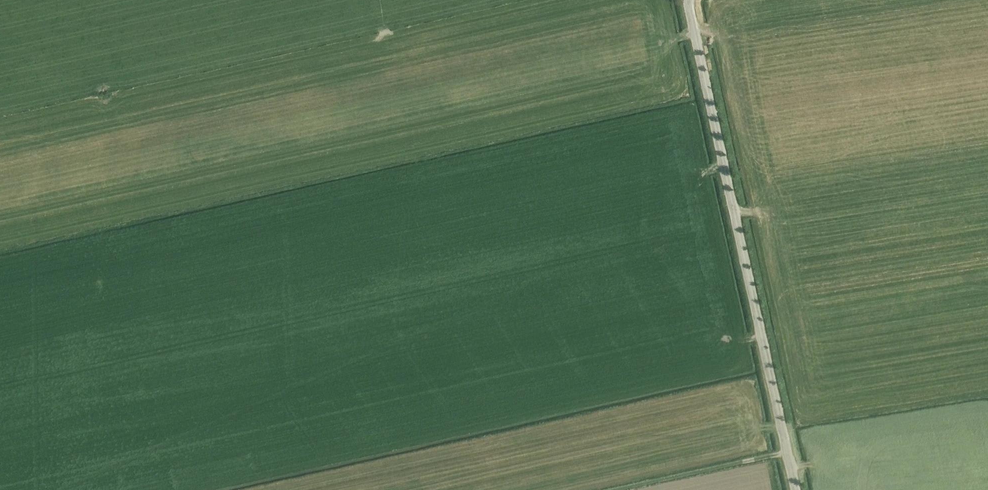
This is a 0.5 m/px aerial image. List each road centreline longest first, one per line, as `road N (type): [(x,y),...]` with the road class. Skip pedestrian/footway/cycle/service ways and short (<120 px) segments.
road 1 (unclassified): [(805,489),(696,0)]

